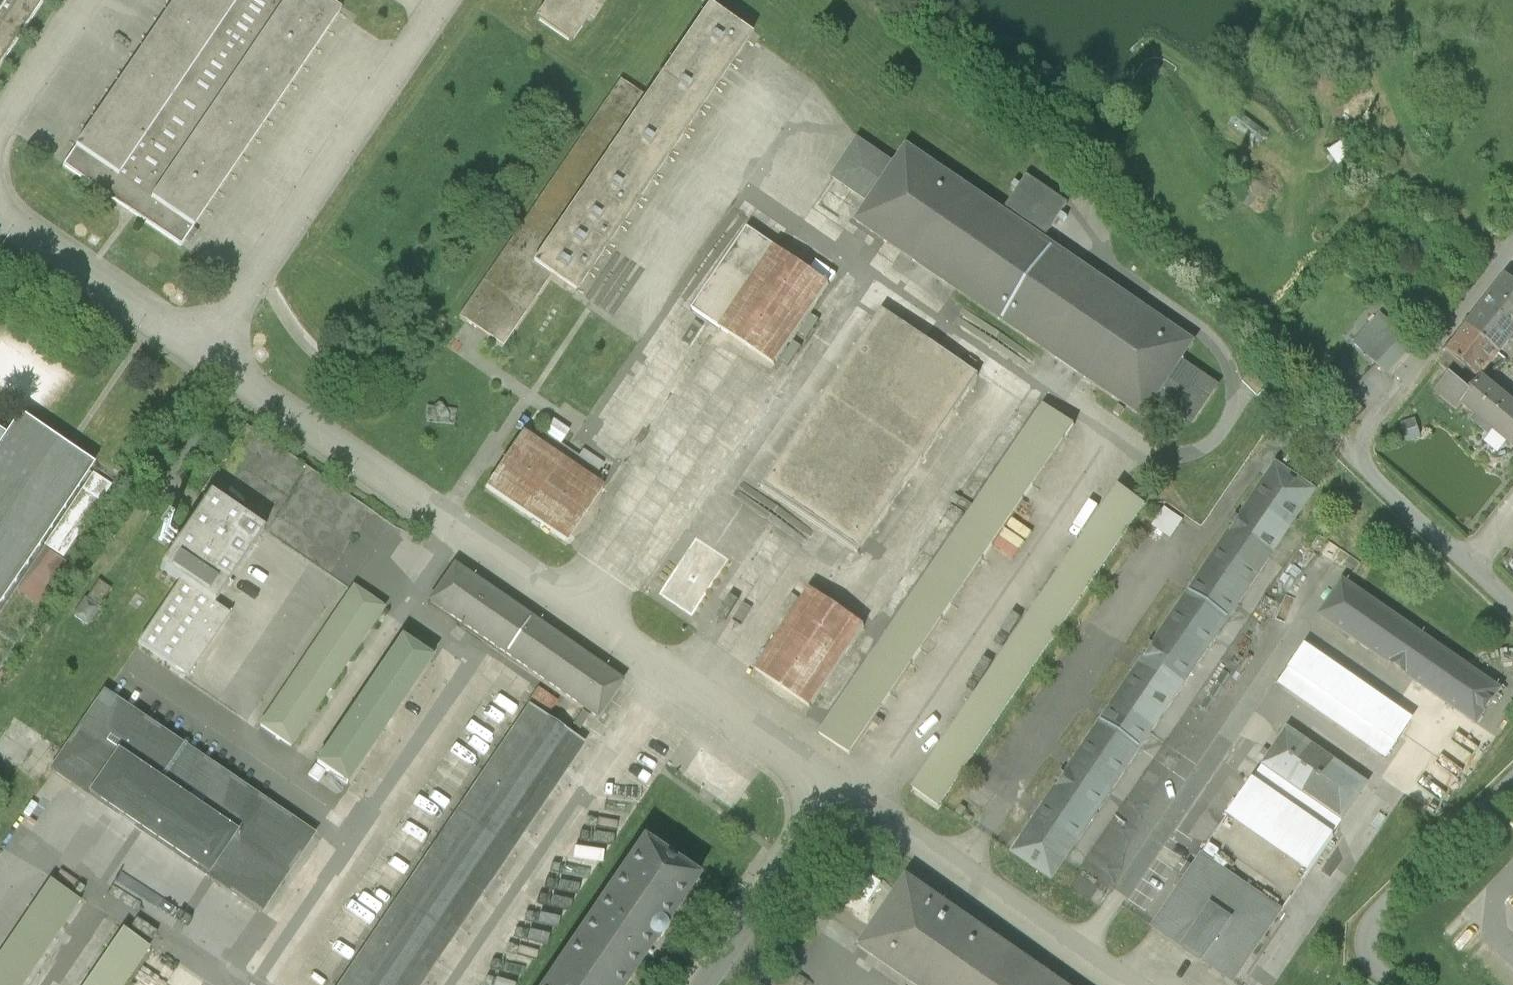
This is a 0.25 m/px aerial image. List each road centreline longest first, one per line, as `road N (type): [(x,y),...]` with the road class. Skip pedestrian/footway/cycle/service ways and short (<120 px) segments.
road 1 (unclassified): [(1512,606),(1355,453),(1358,436),(1512,249)]
road 2 (unclassified): [(1390,984),(1369,963),(1371,917),(1512,781)]

